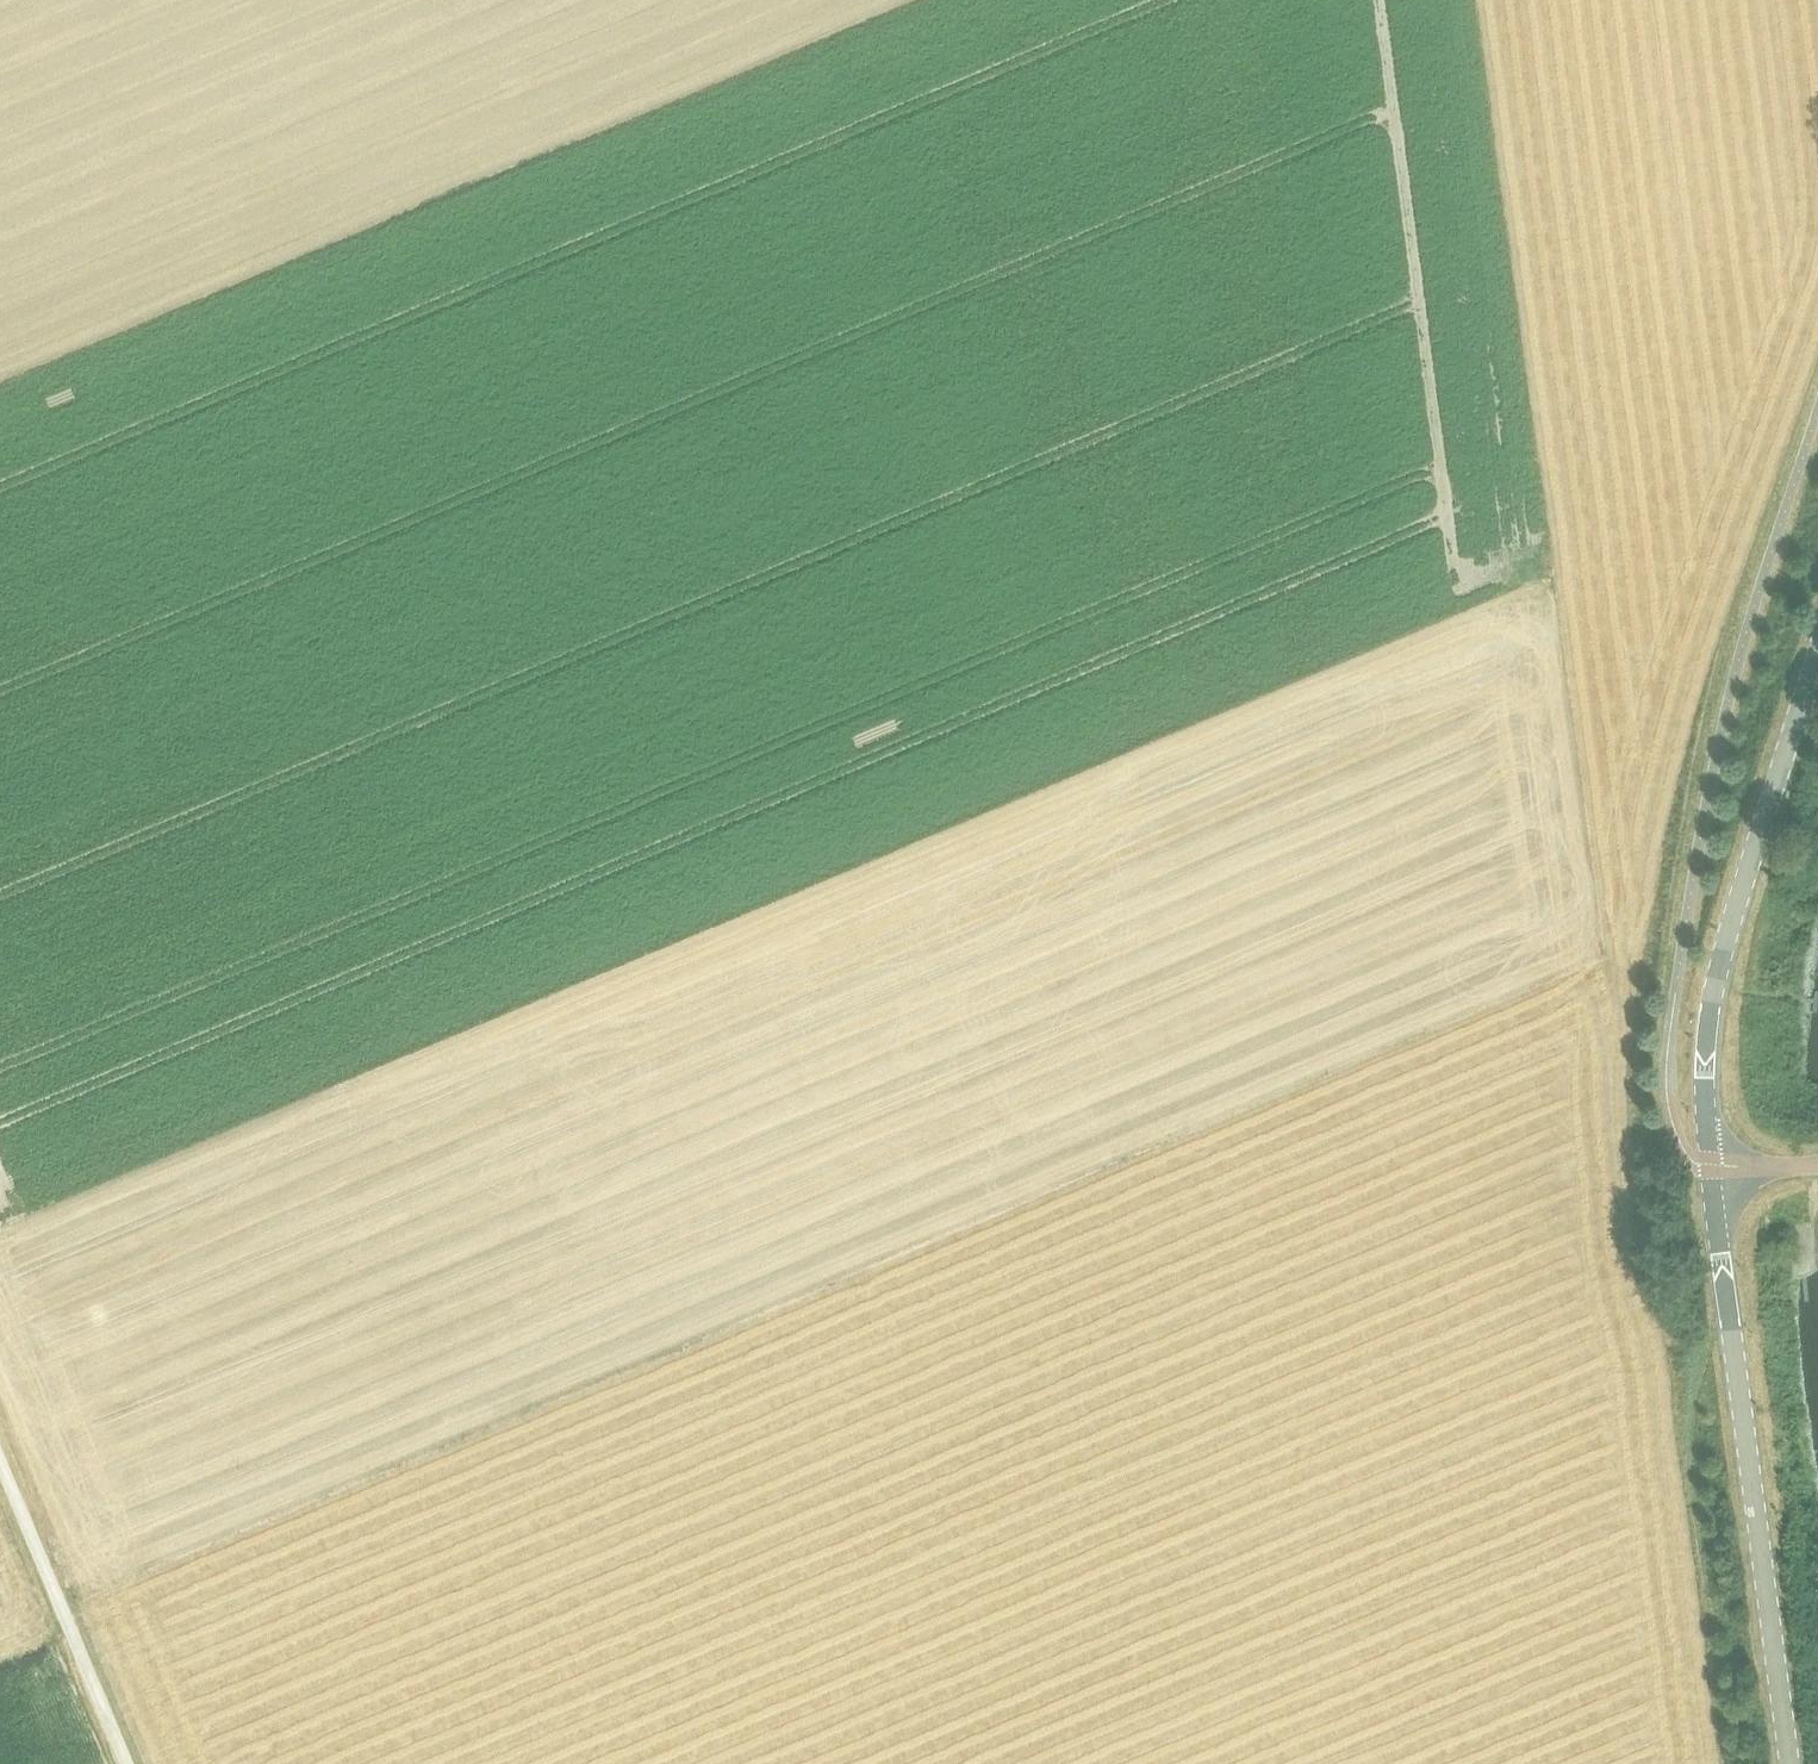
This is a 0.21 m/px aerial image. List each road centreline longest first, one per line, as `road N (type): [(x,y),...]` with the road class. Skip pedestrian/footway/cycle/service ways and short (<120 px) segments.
road 1 (tertiary): [(1790,1763),(1711,1165)]
road 2 (tertiary): [(1711,1165),(1707,1072),(1721,961),(1817,650)]

